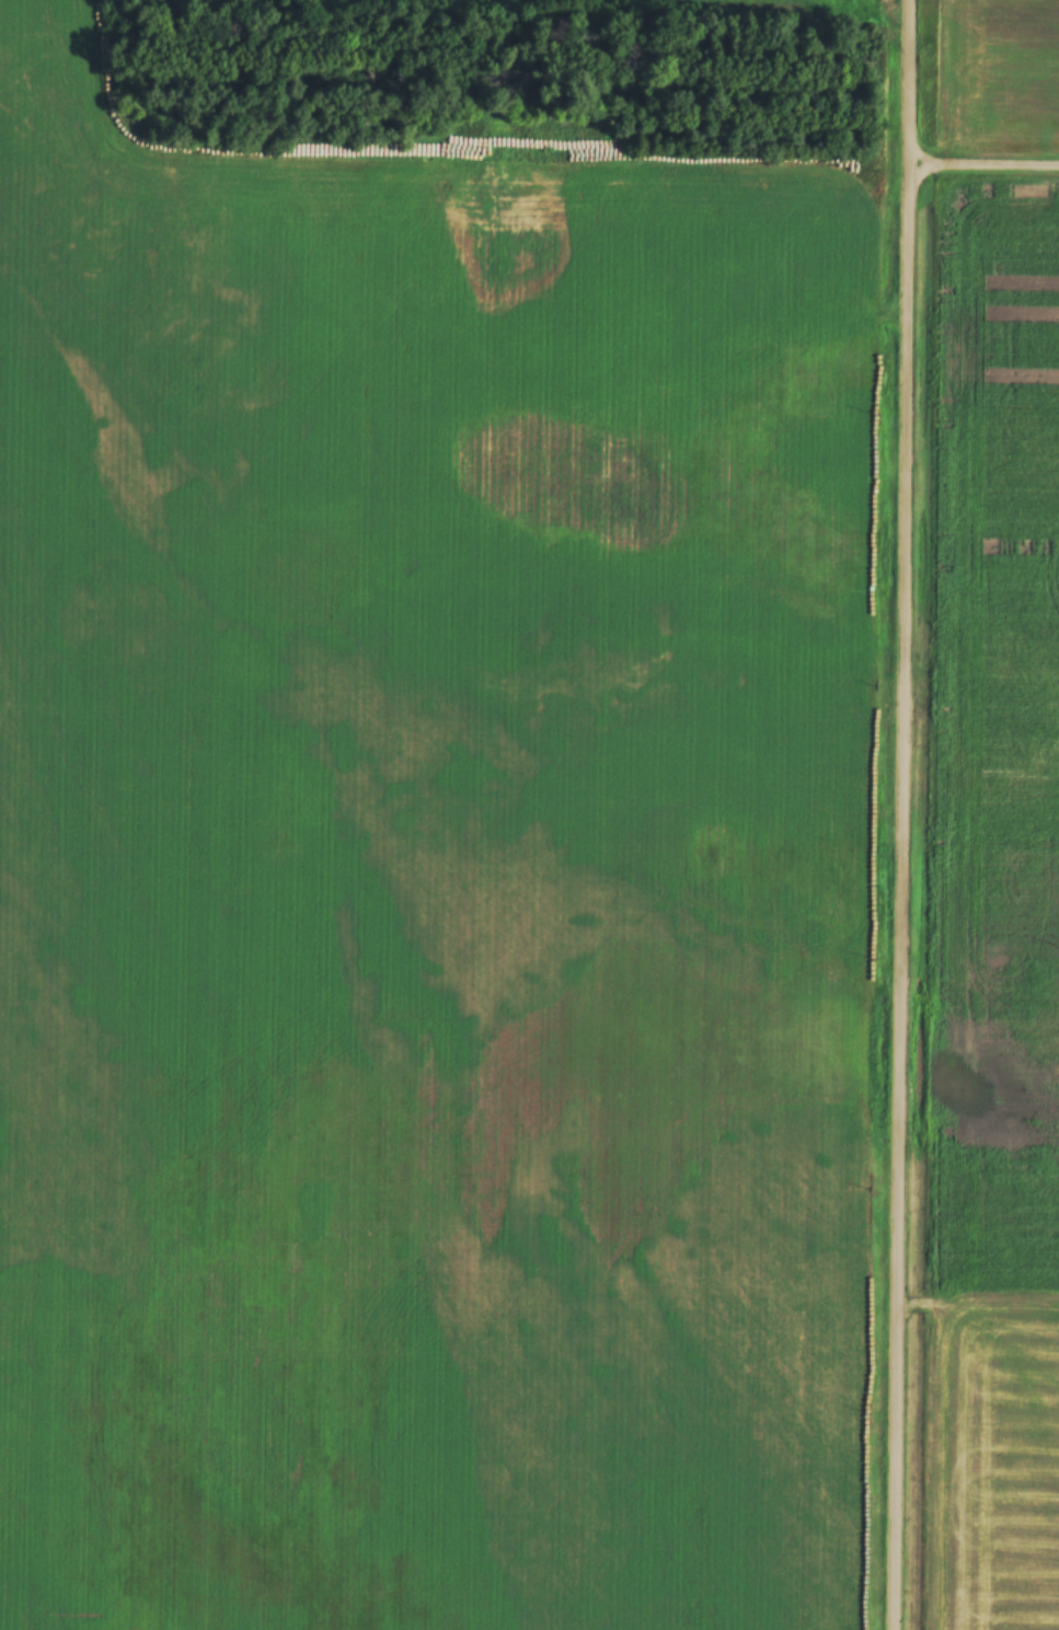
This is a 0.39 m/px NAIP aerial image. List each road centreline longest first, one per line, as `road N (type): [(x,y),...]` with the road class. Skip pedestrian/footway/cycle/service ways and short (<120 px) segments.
road 1 (residential): [(899,1629),(914,0)]

